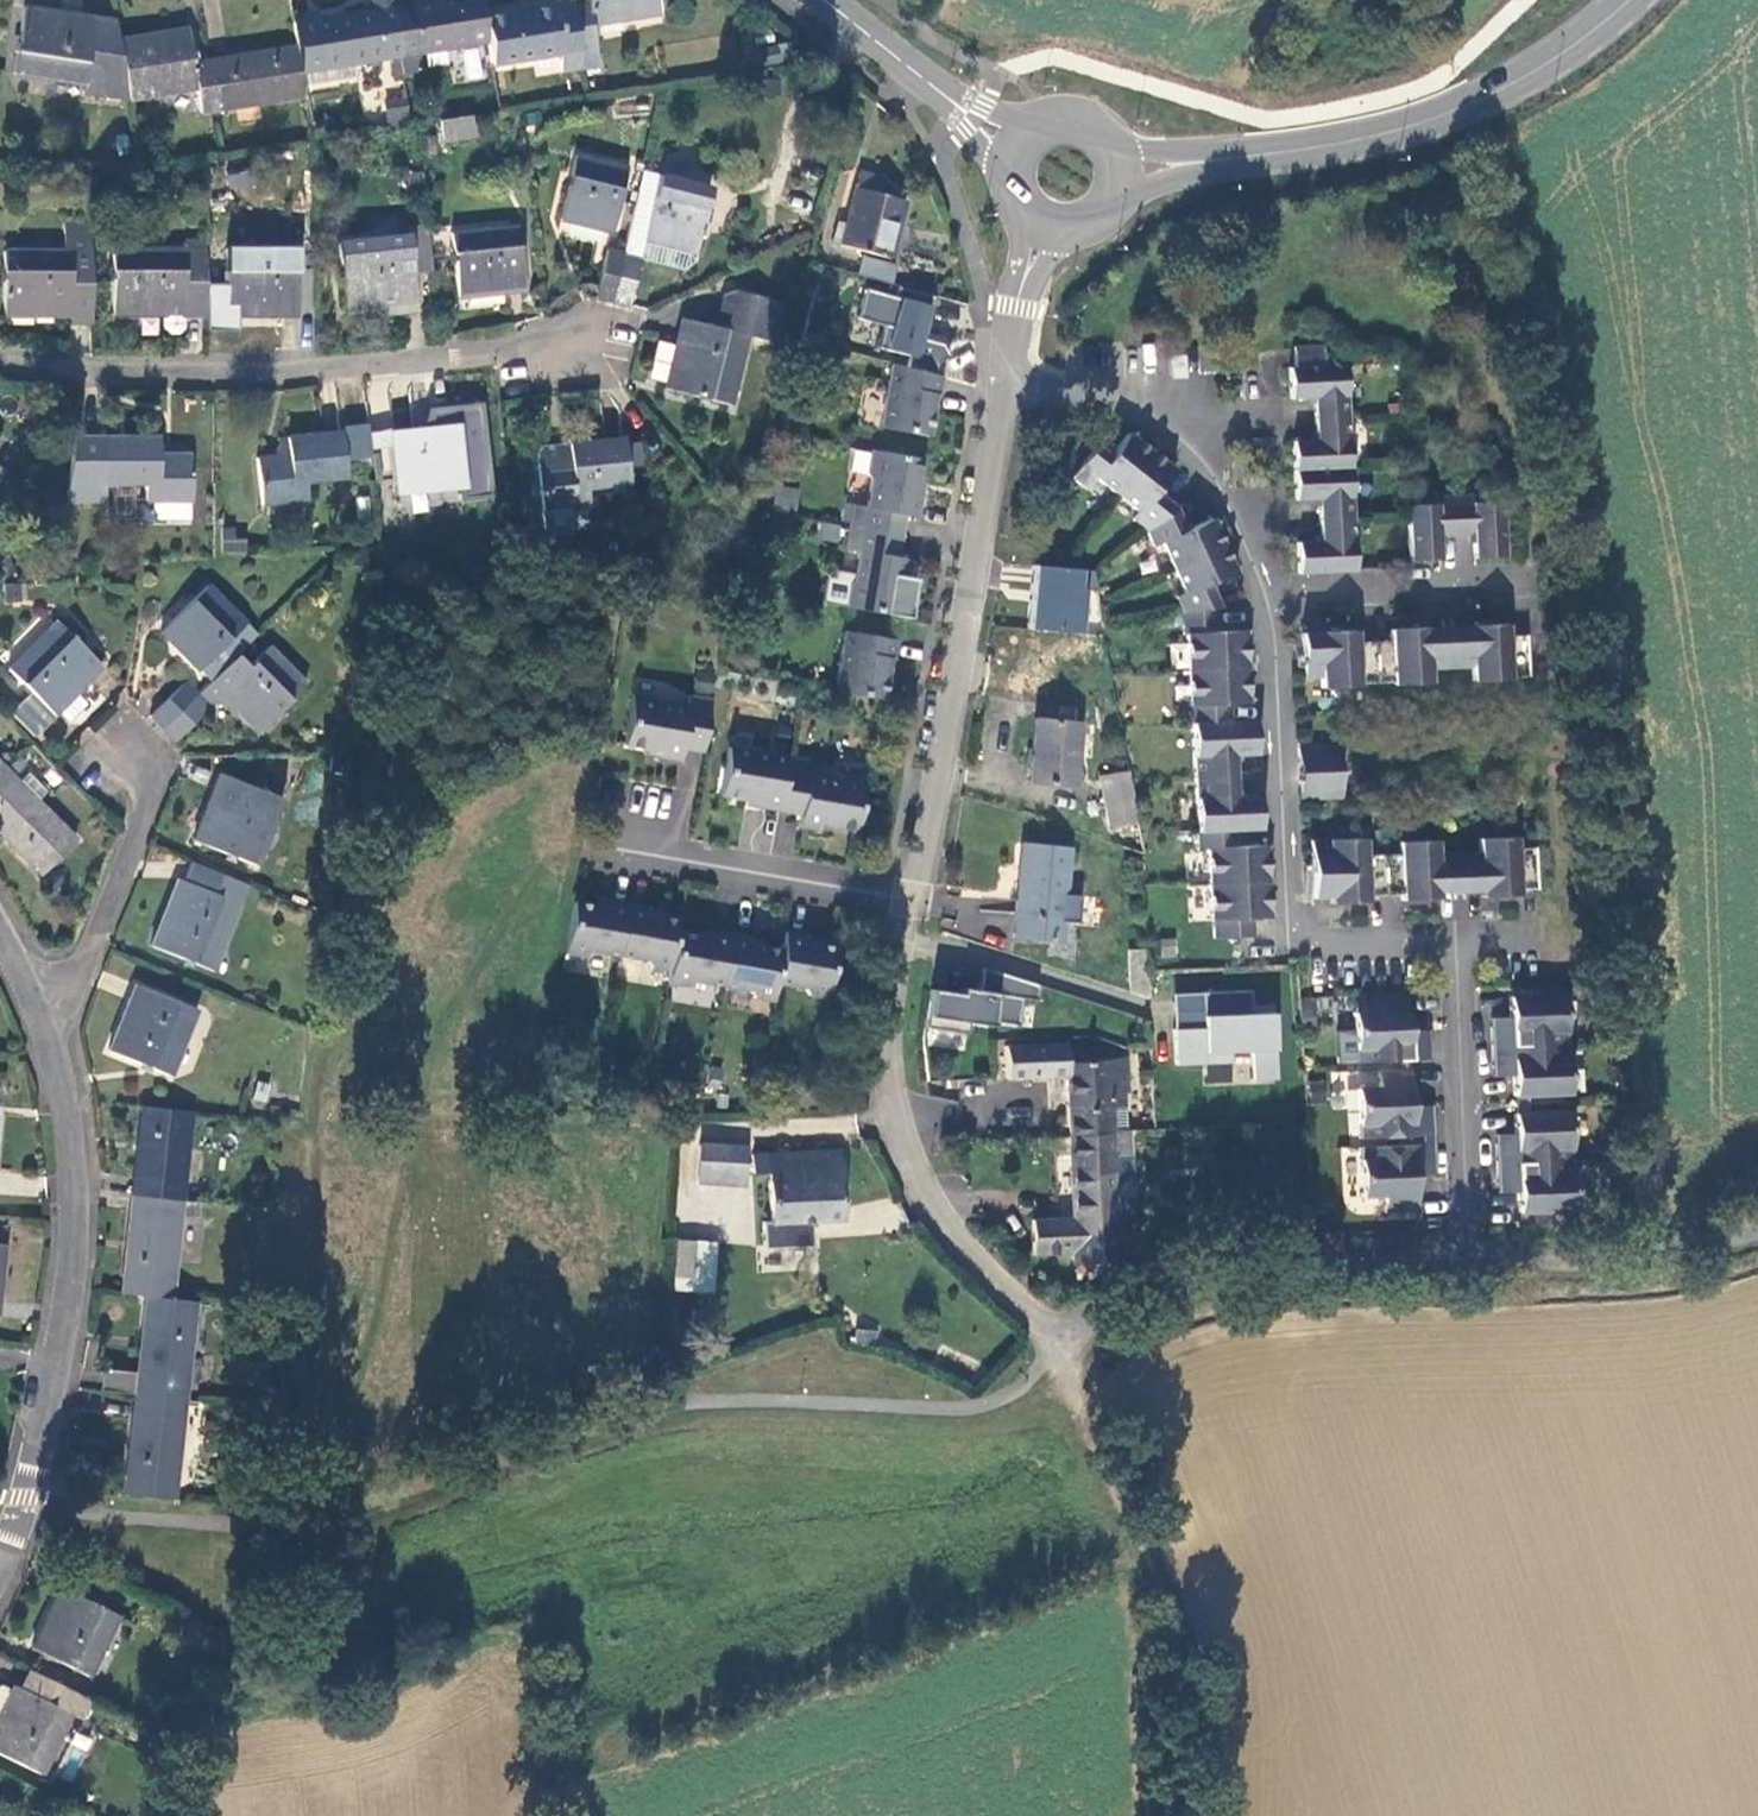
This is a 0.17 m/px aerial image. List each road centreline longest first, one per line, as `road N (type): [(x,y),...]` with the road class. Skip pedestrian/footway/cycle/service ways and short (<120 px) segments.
road 1 (residential): [(1007,363),(1034,391),(1134,405),(1188,446),(1215,478),(1273,625),(1288,945),(1456,938),(1468,1262)]
road 2 (residential): [(580,348),(251,372),(0,362)]
road 3 (residential): [(42,1012),(66,1115),(73,1246),(62,1336),(21,1501),(0,1552)]
road 4 (residential): [(1007,363),(955,684),(909,897)]
road 5 (residential): [(909,897),(888,1026),(887,1068),(905,1146),(955,1242),(1033,1313),(1059,1350)]
road 6 (unclassified): [(1059,1350),(1107,1319),(1192,1295),(1468,1262)]
road 7 (secondary): [(1332,147),(1478,99),(1558,55),(1625,0)]
road 8 (residential): [(115,729),(158,767),(70,974),(42,1012)]
road 9 (residential): [(585,844),(909,897)]
road 10 (unclassified): [(1468,1262),(1688,1247),(1757,1229)]
road 11 (secondary): [(806,0),(967,129),(995,164)]
road 12 (secondary): [(1021,118),(972,100),(845,0)]
road 13 (secondary): [(1332,147),(1181,154),(1127,139)]
road 14 (secondary): [(1133,195),(1332,147)]
road 15 (secondary): [(1127,139),(1079,104),(1021,118)]

